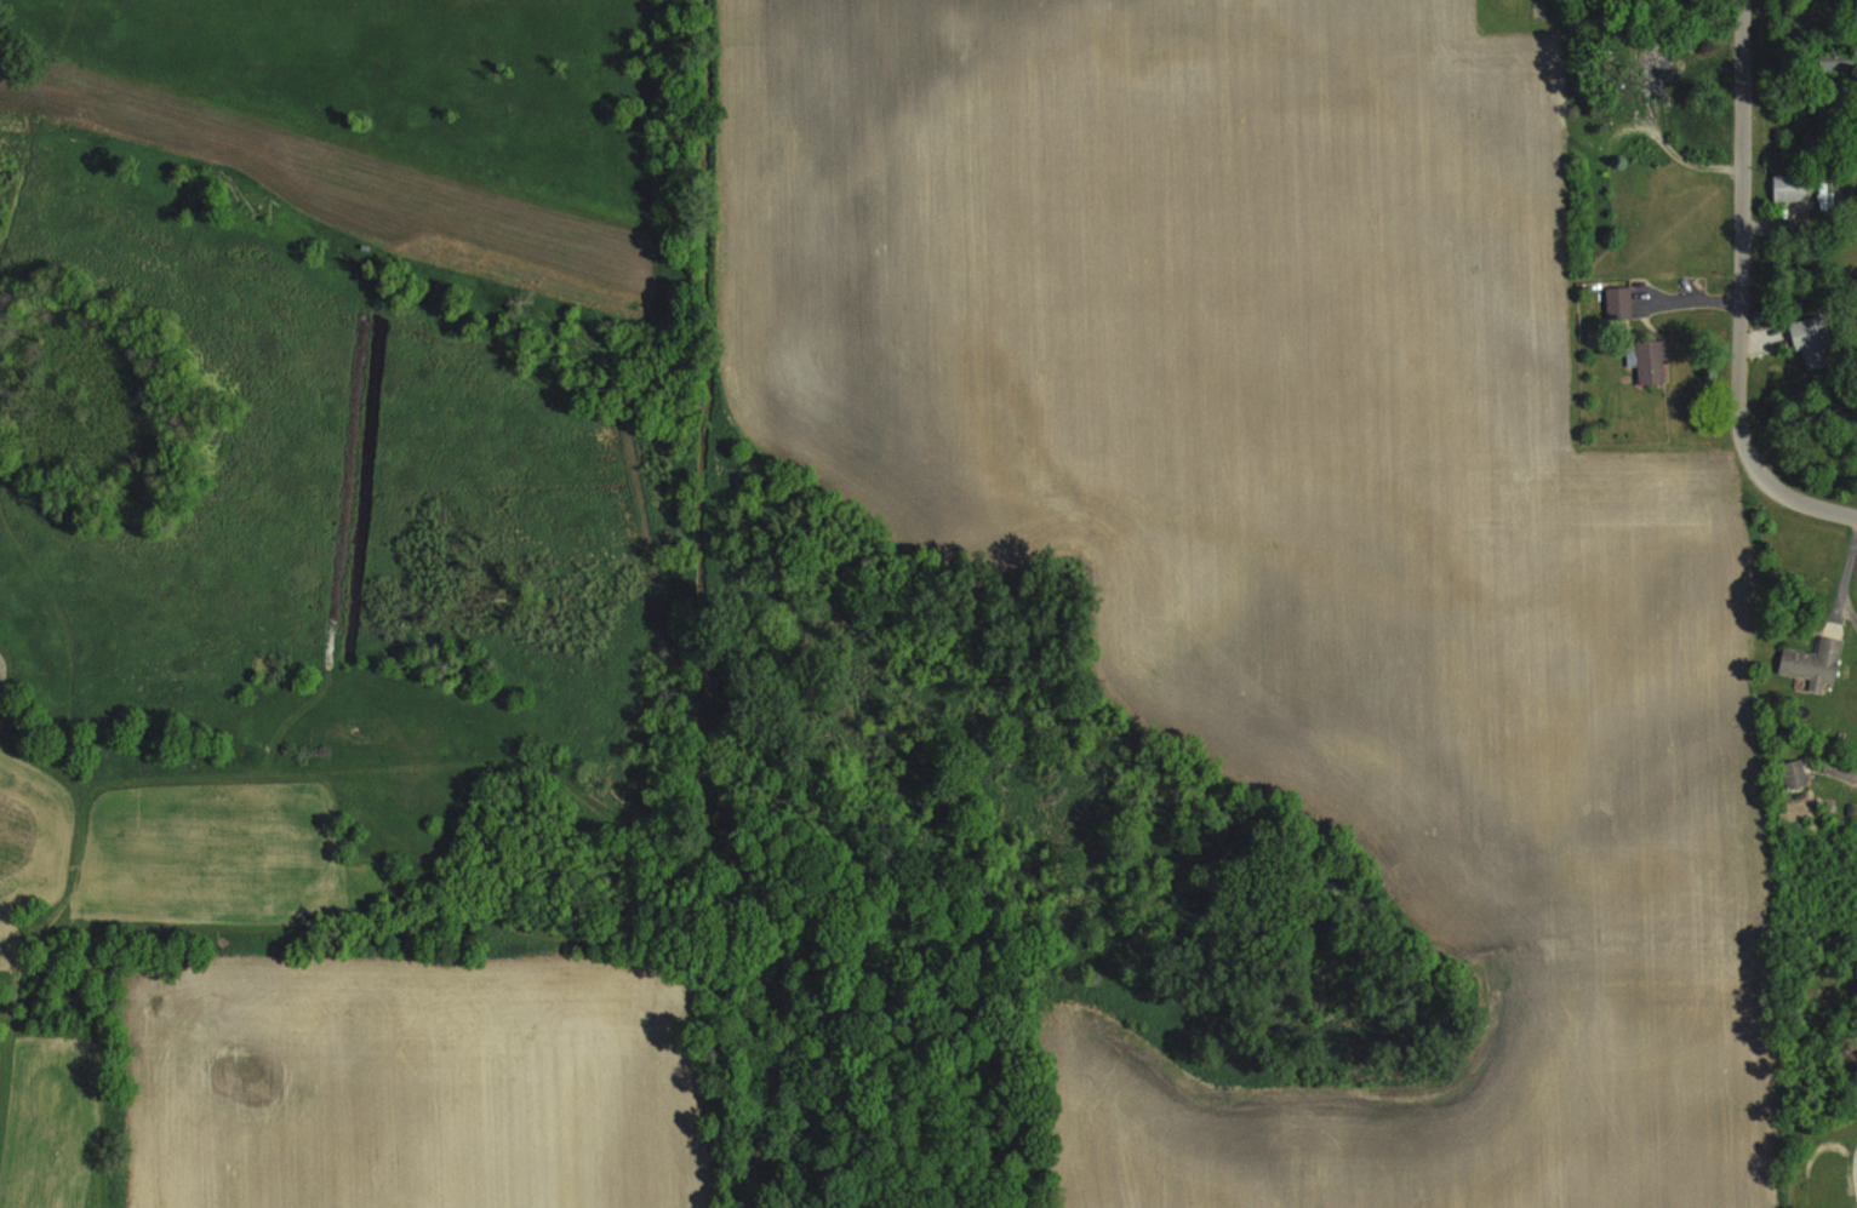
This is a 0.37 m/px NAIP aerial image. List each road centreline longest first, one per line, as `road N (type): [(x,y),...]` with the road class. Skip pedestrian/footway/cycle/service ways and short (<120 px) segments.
road 1 (residential): [(1856,518),(1762,483),(1744,465),(1733,424),(1734,0)]

